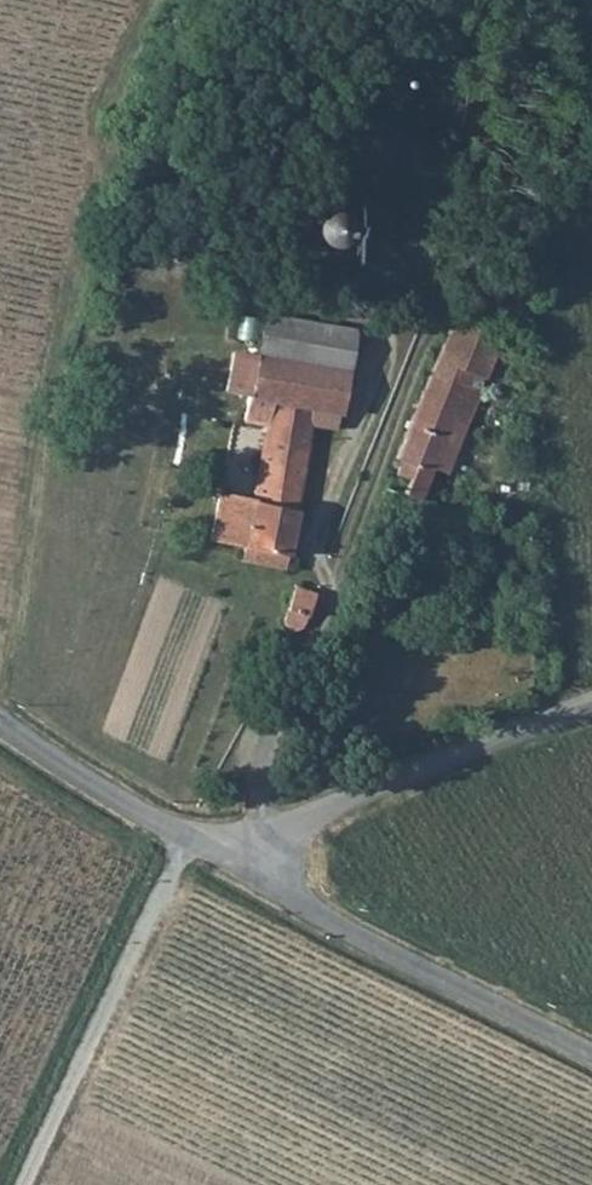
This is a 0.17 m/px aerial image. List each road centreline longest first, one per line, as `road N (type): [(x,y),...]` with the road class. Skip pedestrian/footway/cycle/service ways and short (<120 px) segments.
road 1 (unclassified): [(427,336),(329,628),(263,796),(275,840)]
road 2 (unclassified): [(591,1056),(352,936),(238,865)]
road 3 (track): [(197,841),(175,864),(20,1184)]
road 4 (track): [(549,0),(574,103),(569,135),(513,234),(427,336)]
road 5 (unclassified): [(275,840),(348,800),(591,708)]
road 6 (residential): [(0,721),(197,841)]

